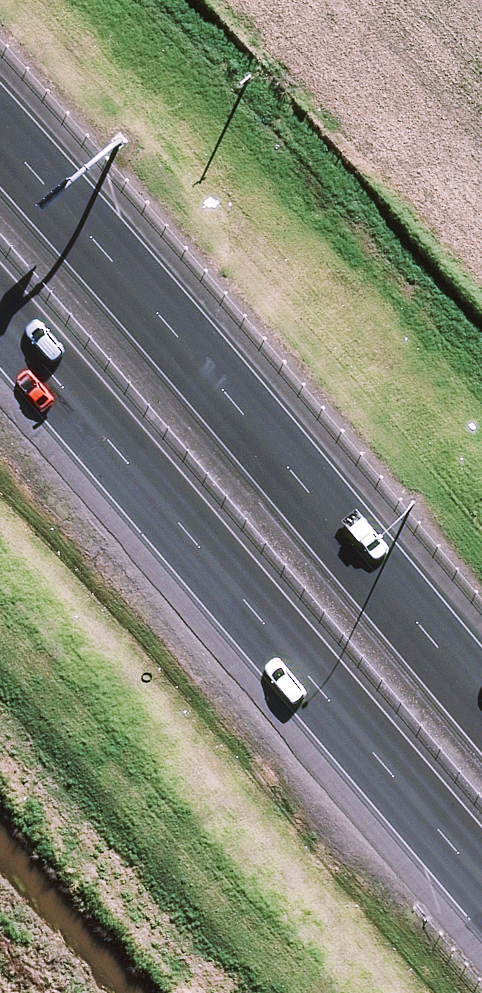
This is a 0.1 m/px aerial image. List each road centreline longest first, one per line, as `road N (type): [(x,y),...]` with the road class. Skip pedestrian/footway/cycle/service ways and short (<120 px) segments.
road 1 (motorway): [(481,883),(0,317)]
road 2 (motorway): [(0,105),(481,666)]

